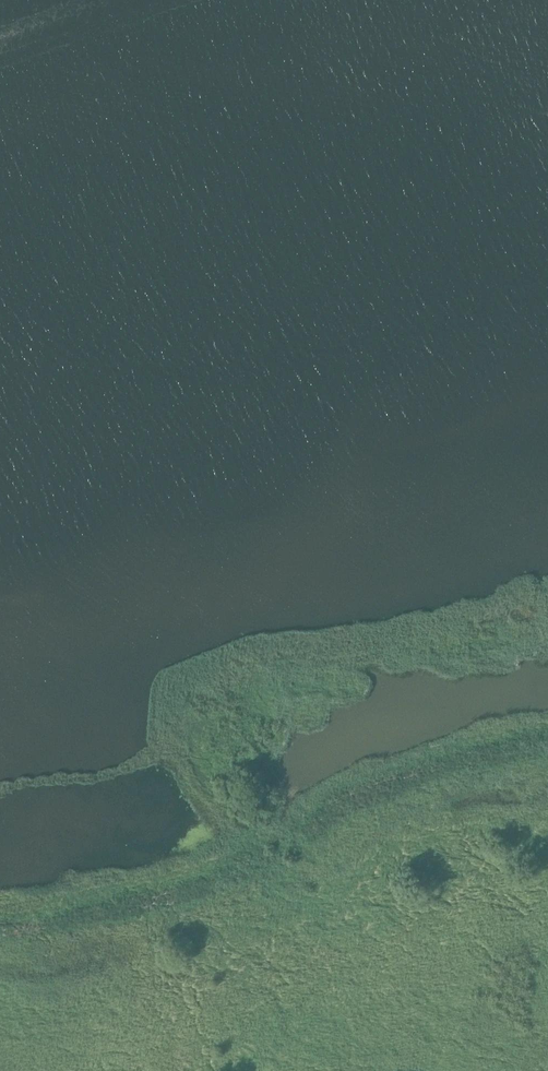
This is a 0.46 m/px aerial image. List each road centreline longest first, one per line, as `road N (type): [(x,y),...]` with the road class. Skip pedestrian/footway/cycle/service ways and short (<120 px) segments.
road 1 (track): [(0,930),(152,903),(222,881),(306,839),(346,802),(465,758),(547,743)]

